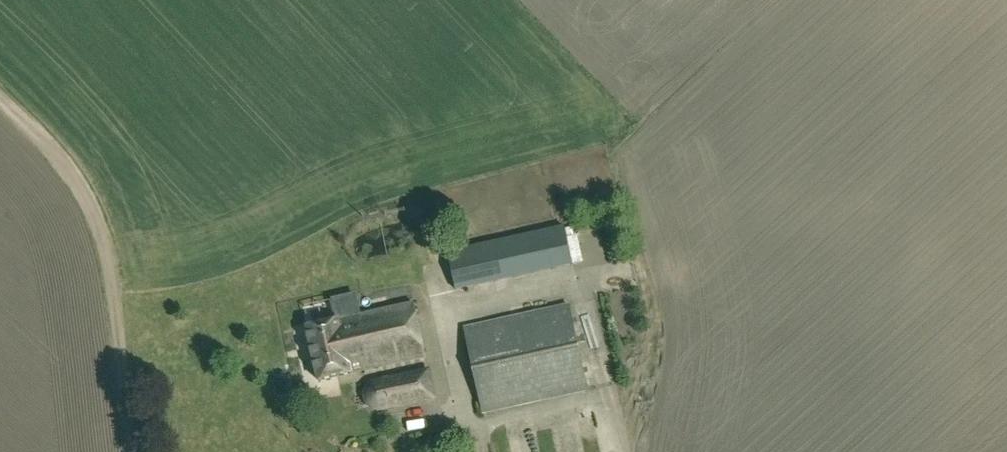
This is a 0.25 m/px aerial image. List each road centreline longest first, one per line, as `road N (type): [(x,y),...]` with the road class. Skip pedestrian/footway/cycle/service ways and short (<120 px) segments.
road 1 (track): [(136,451),(104,249),(82,187),(0,111)]

